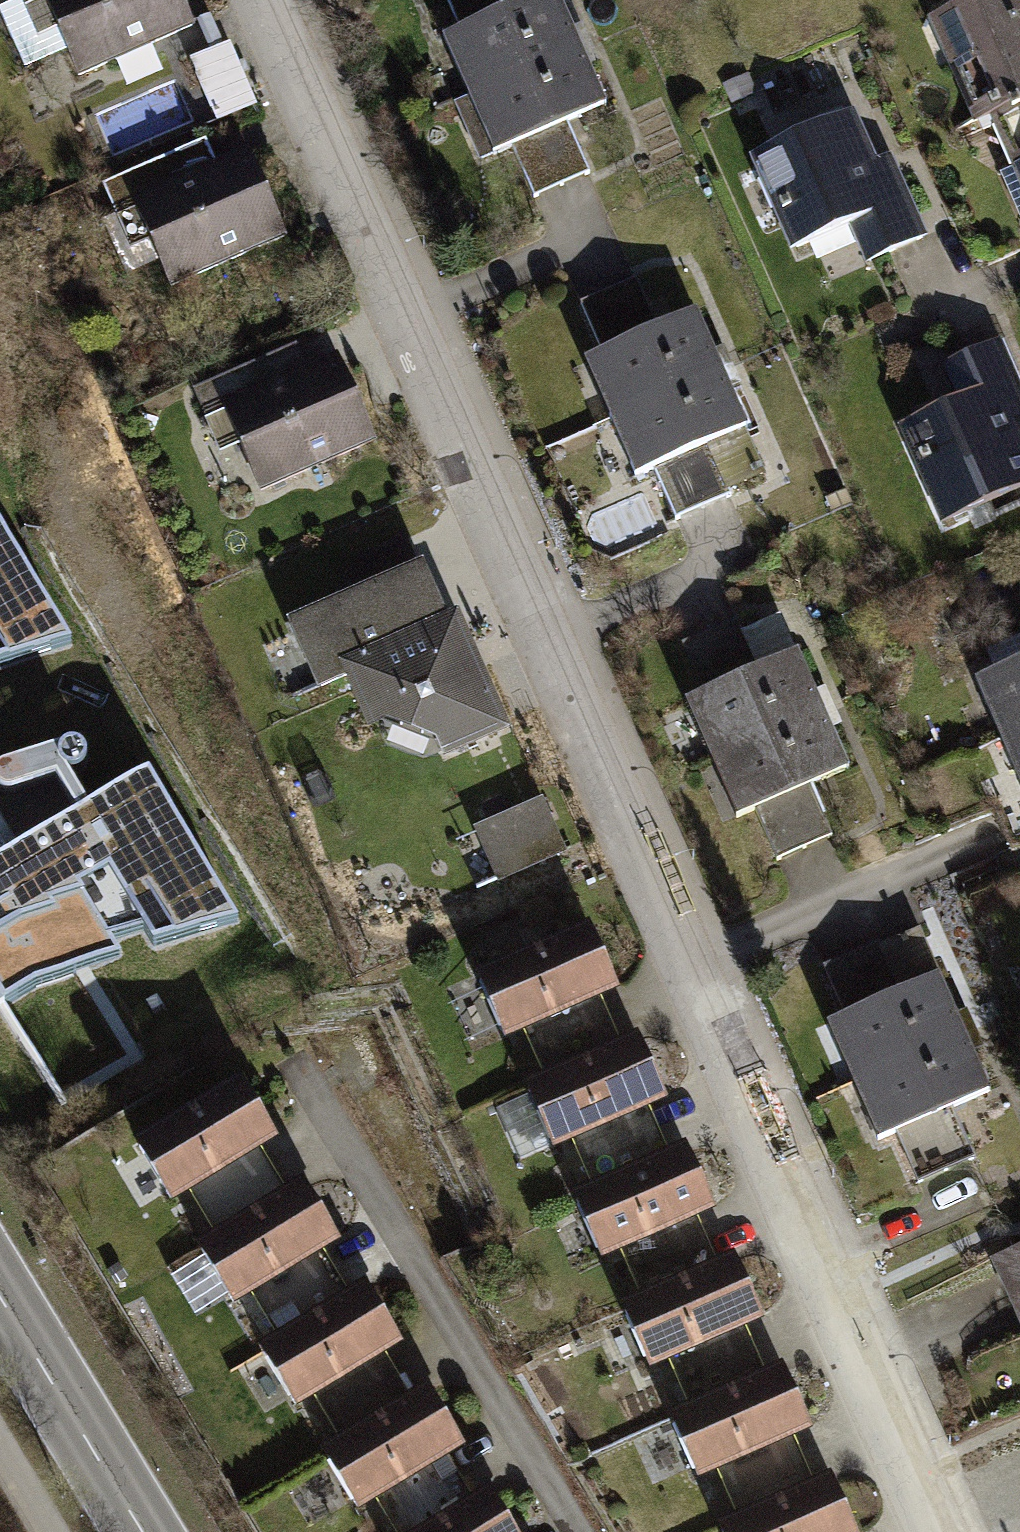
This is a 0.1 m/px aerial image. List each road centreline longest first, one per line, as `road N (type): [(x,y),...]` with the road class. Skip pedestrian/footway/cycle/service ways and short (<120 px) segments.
road 1 (residential): [(273,0),(937,1531)]
road 2 (secondary): [(139,1531),(0,1304)]

